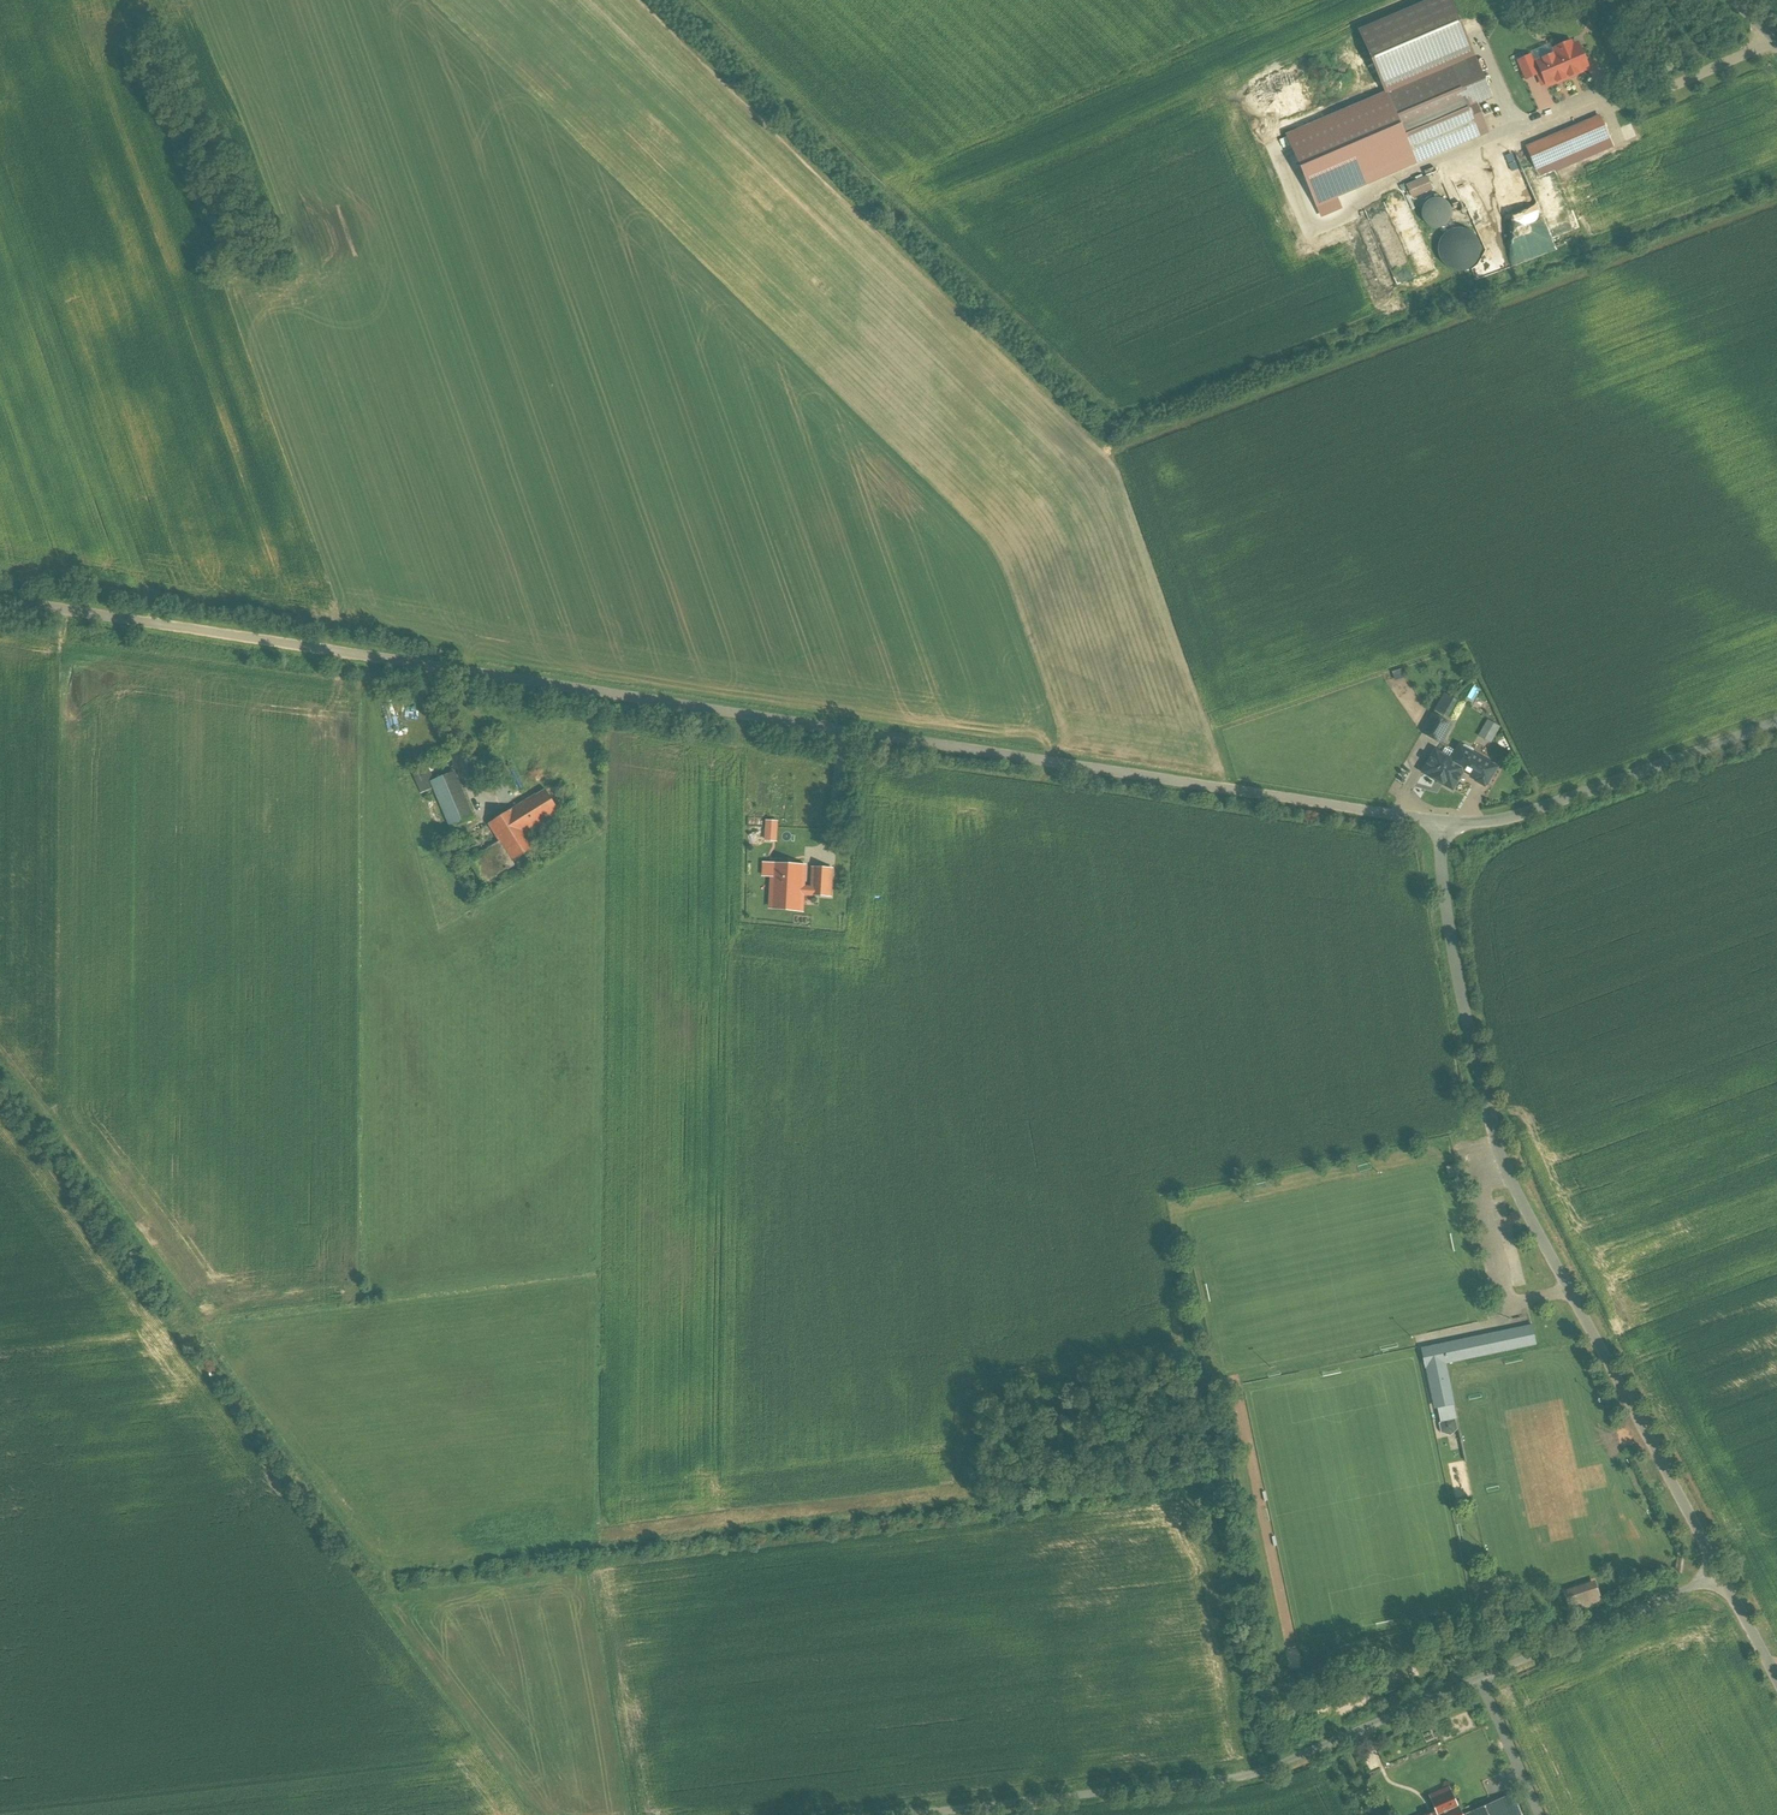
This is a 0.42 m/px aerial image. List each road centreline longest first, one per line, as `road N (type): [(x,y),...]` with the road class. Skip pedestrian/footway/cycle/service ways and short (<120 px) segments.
road 1 (unclassified): [(1441,822),(0,599)]
road 2 (unclassified): [(1723,1574),(1506,1172),(1449,939),(1441,822)]
road 3 (unclassified): [(916,1814),(1231,1778),(1361,1731)]
road 4 (unclassified): [(1723,1574),(1361,1731)]
road 5 (unclassified): [(1776,724),(1531,812),(1441,822)]

